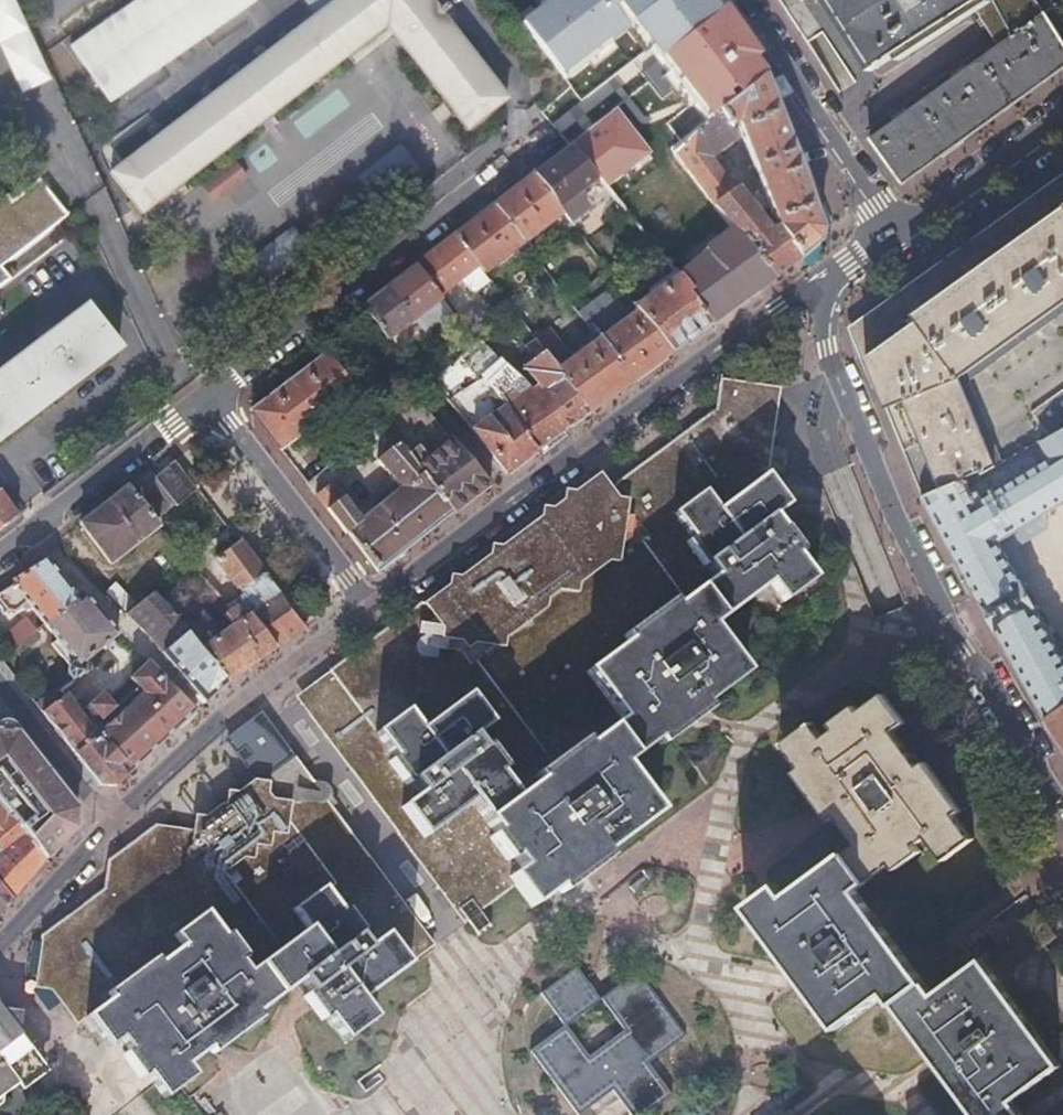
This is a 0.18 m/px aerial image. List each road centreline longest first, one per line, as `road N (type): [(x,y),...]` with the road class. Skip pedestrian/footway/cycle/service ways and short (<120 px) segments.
road 1 (residential): [(806,297),(846,416),(1062,799)]
road 2 (residential): [(806,297),(377,606)]
road 3 (residential): [(213,395),(541,141)]
road 4 (residential): [(377,606),(216,722),(107,834)]
road 5 (residential): [(737,0),(896,240)]
road 6 (residential): [(0,562),(213,395)]
road 7 (residential): [(213,395),(377,606)]
road 8 (residential): [(1062,121),(896,240)]
road 9 (residential): [(107,834),(0,684)]
road 10 (residential): [(107,834),(0,950)]

